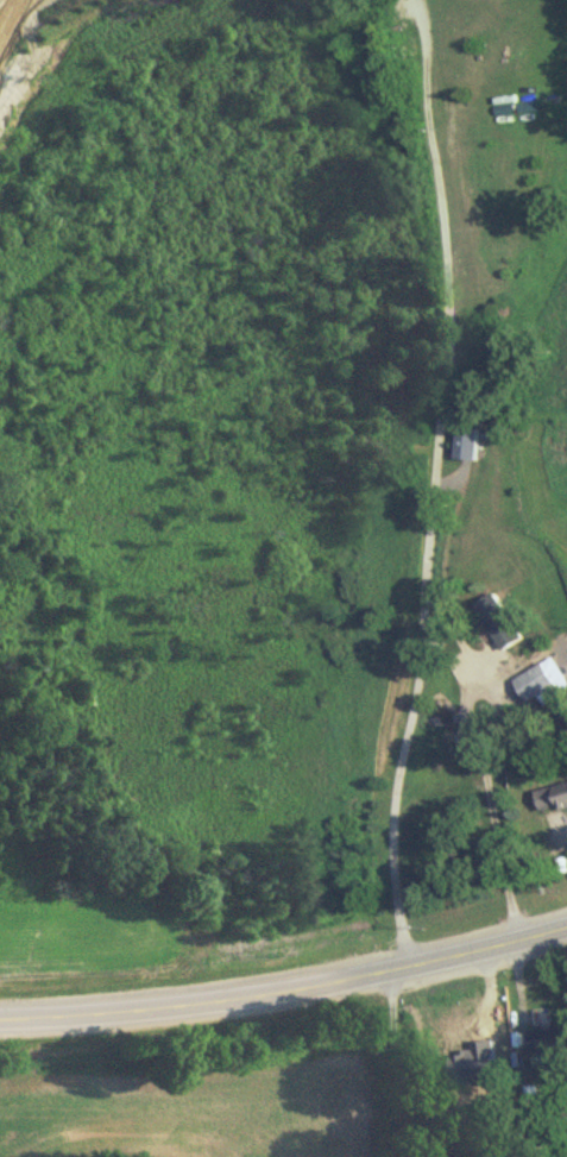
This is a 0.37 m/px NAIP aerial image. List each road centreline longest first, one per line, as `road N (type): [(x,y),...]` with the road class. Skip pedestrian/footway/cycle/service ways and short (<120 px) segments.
road 1 (tertiary): [(566,926),(295,991),(0,1019)]

